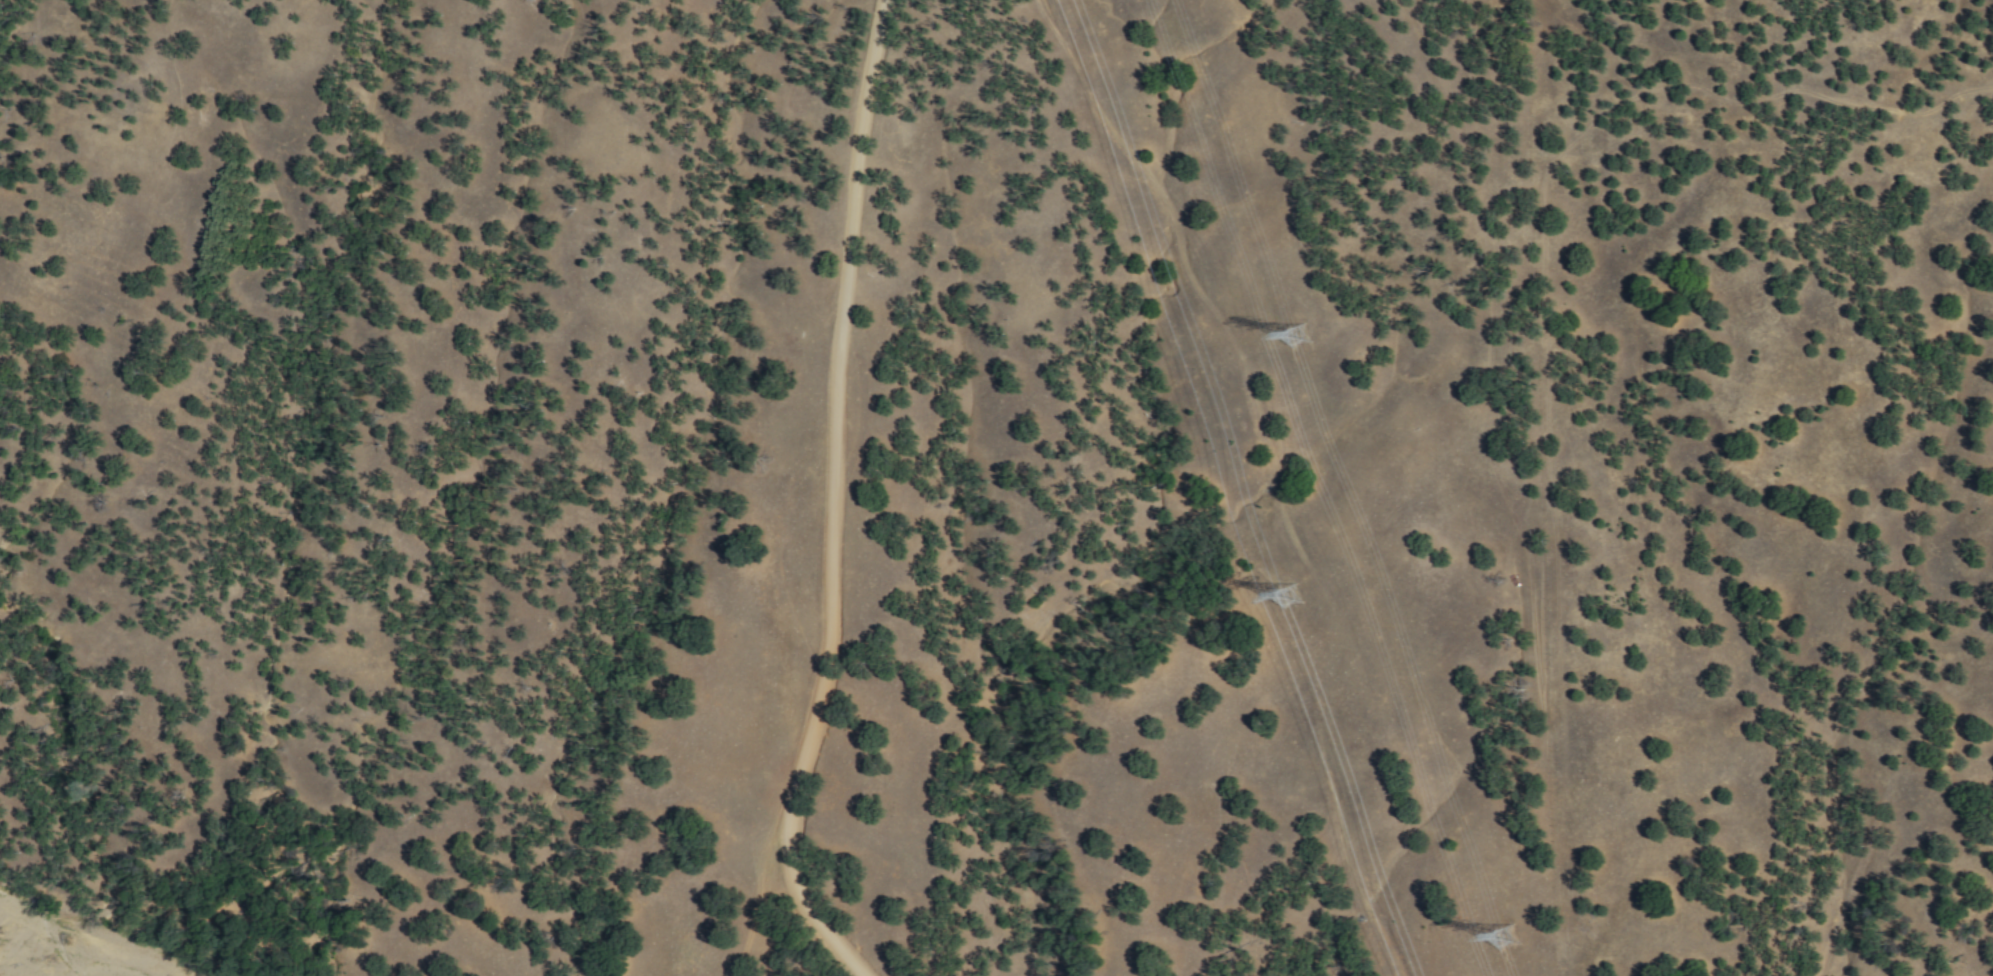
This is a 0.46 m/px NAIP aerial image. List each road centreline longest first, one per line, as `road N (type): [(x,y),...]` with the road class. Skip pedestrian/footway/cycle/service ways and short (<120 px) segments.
road 1 (residential): [(894,0),(864,166),(847,354),(837,659),(797,841),(809,899),(869,975)]

